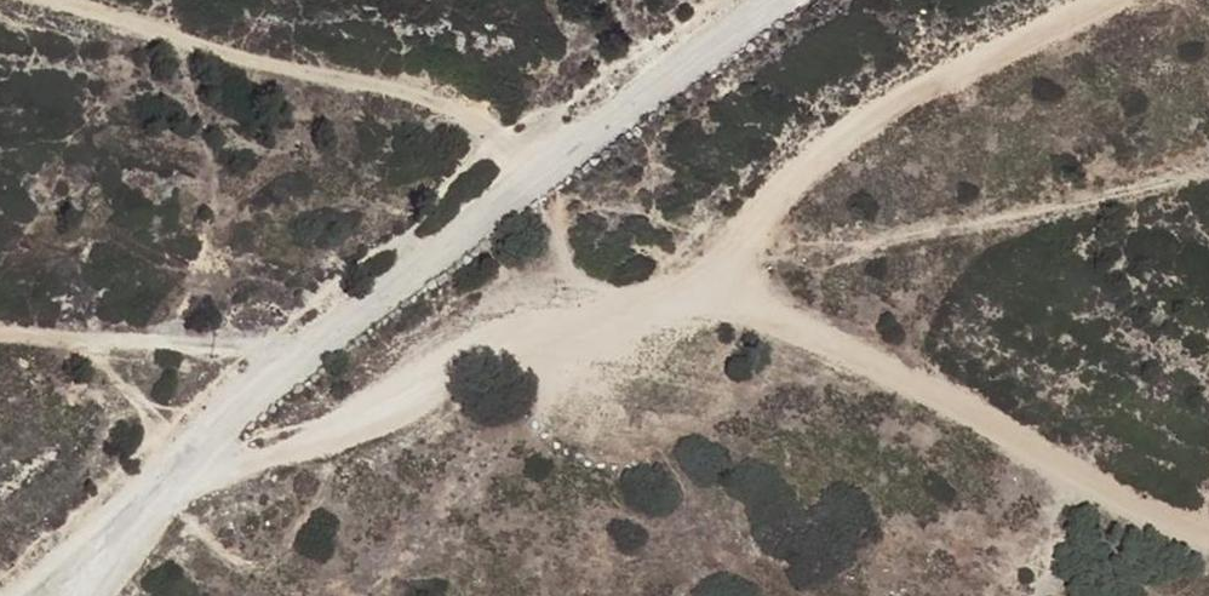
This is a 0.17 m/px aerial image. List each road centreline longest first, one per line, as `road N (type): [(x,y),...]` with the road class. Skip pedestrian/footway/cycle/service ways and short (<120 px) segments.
road 1 (track): [(283,439),(676,291),(739,256),(808,173),(889,108),(1091,0)]
road 2 (track): [(676,291),(820,338),(999,423),(1153,520),(1208,542)]
road 3 (track): [(69,0),(401,93),(514,143),(547,173)]
road 4 (track): [(0,337),(109,337),(293,361)]

